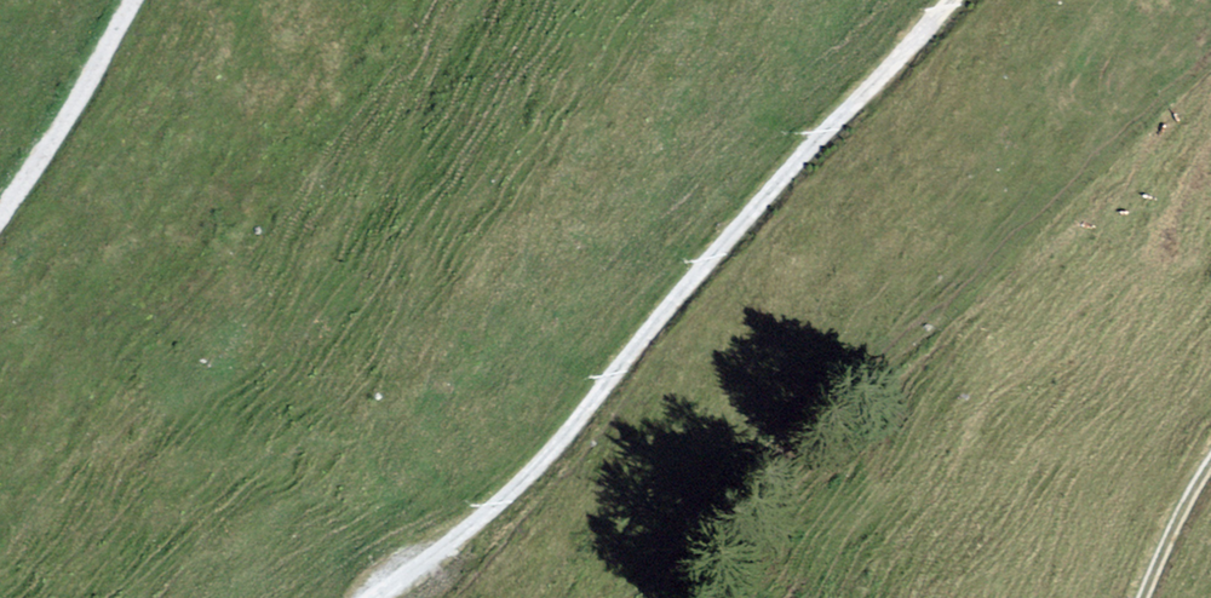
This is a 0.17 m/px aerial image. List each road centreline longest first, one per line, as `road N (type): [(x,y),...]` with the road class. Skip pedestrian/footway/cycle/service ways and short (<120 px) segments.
road 1 (track): [(369,597),(520,485),(735,225),(953,0)]
road 2 (track): [(0,237),(55,159),(142,0)]
road 3 (track): [(1210,467),(1149,597)]

